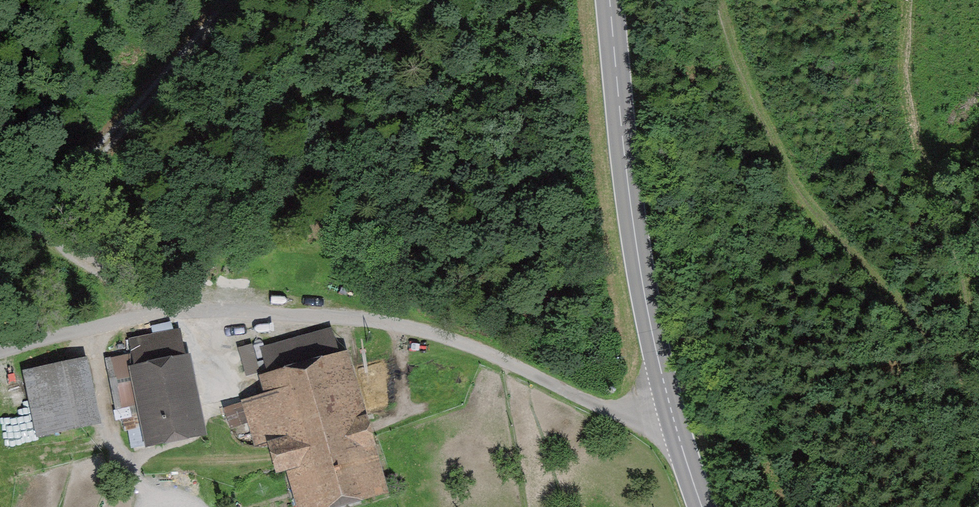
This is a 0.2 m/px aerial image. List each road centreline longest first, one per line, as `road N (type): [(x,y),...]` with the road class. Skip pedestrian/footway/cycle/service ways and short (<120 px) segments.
road 1 (unclassified): [(675,422),(402,311),(338,303),(244,302),(87,324),(0,349)]
road 2 (tertiary): [(609,0),(635,238),(675,422)]
road 3 (track): [(236,0),(0,283)]

